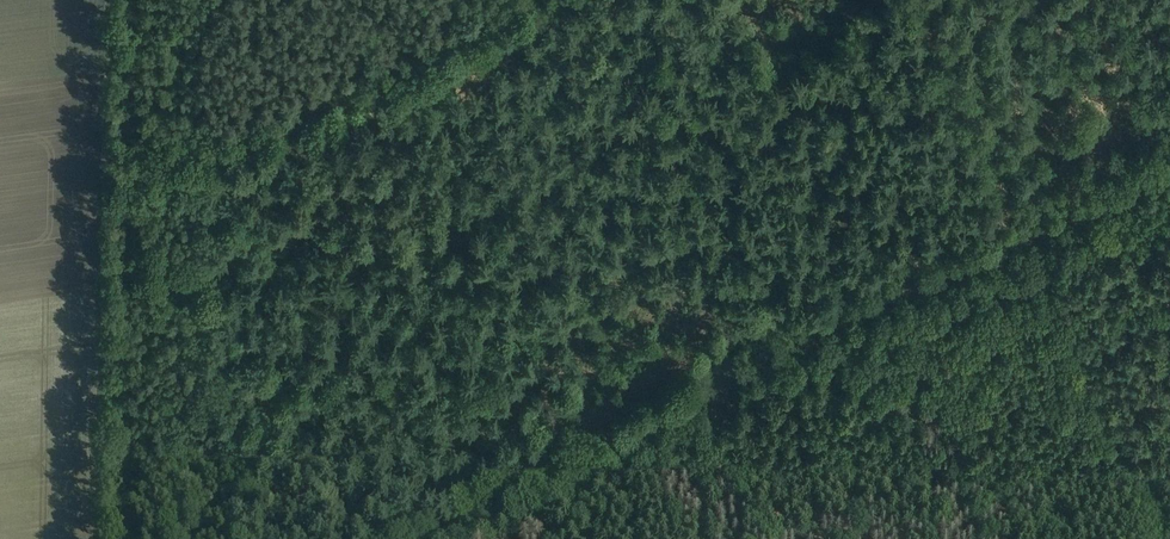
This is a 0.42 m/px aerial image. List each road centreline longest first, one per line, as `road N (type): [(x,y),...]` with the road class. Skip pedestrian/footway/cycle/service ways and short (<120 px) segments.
road 1 (track): [(106,538),(113,0)]
road 2 (track): [(886,298),(729,374),(452,538)]
road 3 (track): [(521,0),(383,78),(265,127),(111,167)]
road 4 (track): [(1161,538),(1033,236)]
road 5 (track): [(1169,164),(1033,236),(886,298)]
road 6 (track): [(1025,239),(929,0)]

